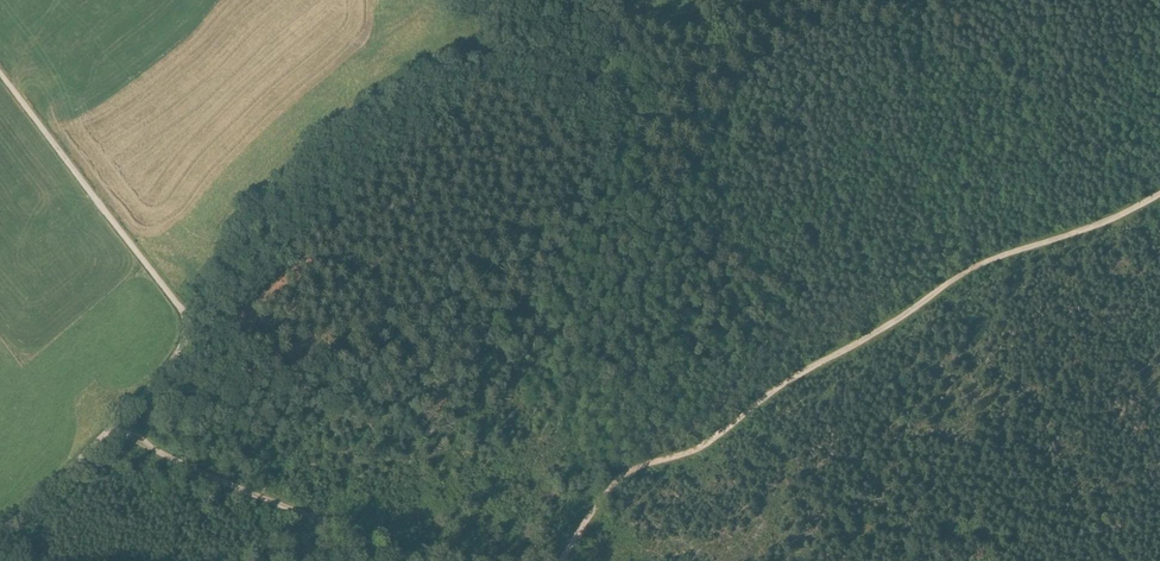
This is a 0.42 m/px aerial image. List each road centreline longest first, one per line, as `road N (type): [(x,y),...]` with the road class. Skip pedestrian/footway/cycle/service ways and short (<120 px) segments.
road 1 (track): [(1159,194),(978,267),(792,379),(704,446),(634,469),(560,560)]
road 2 (track): [(0,524),(176,360),(186,335),(185,314),(0,71)]
road 3 (track): [(105,429),(416,560)]

